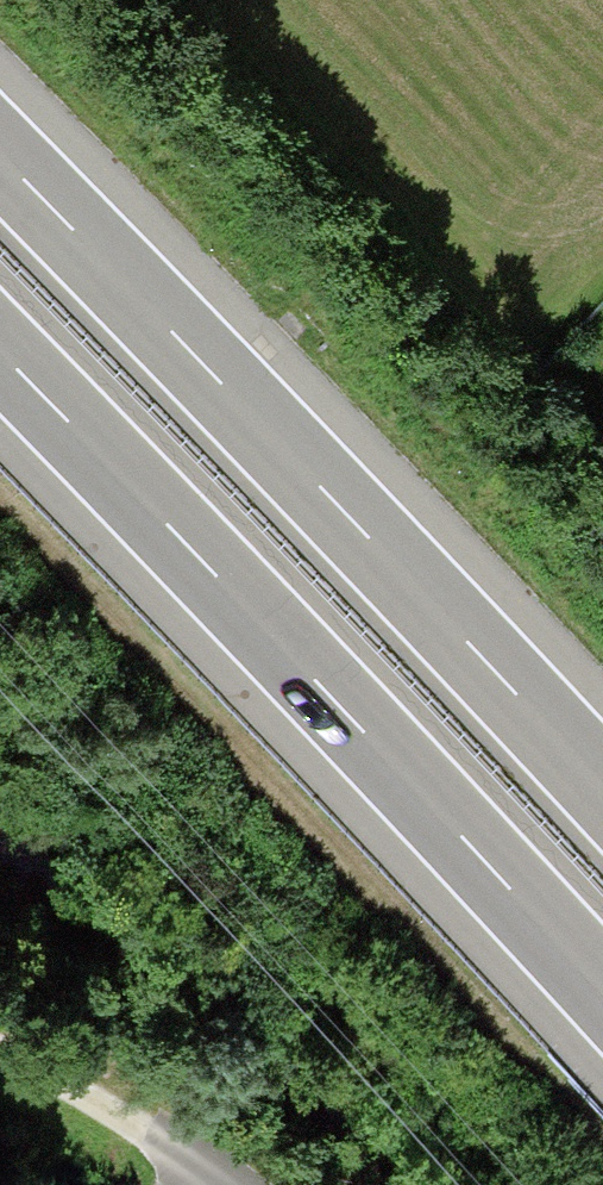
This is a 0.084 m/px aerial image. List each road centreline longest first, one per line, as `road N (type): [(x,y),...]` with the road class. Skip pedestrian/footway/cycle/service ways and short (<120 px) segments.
road 1 (motorway): [(0,356),(602,996)]
road 2 (motorway): [(602,786),(0,152)]
road 3 (track): [(193,1184),(166,1157),(0,1063)]

